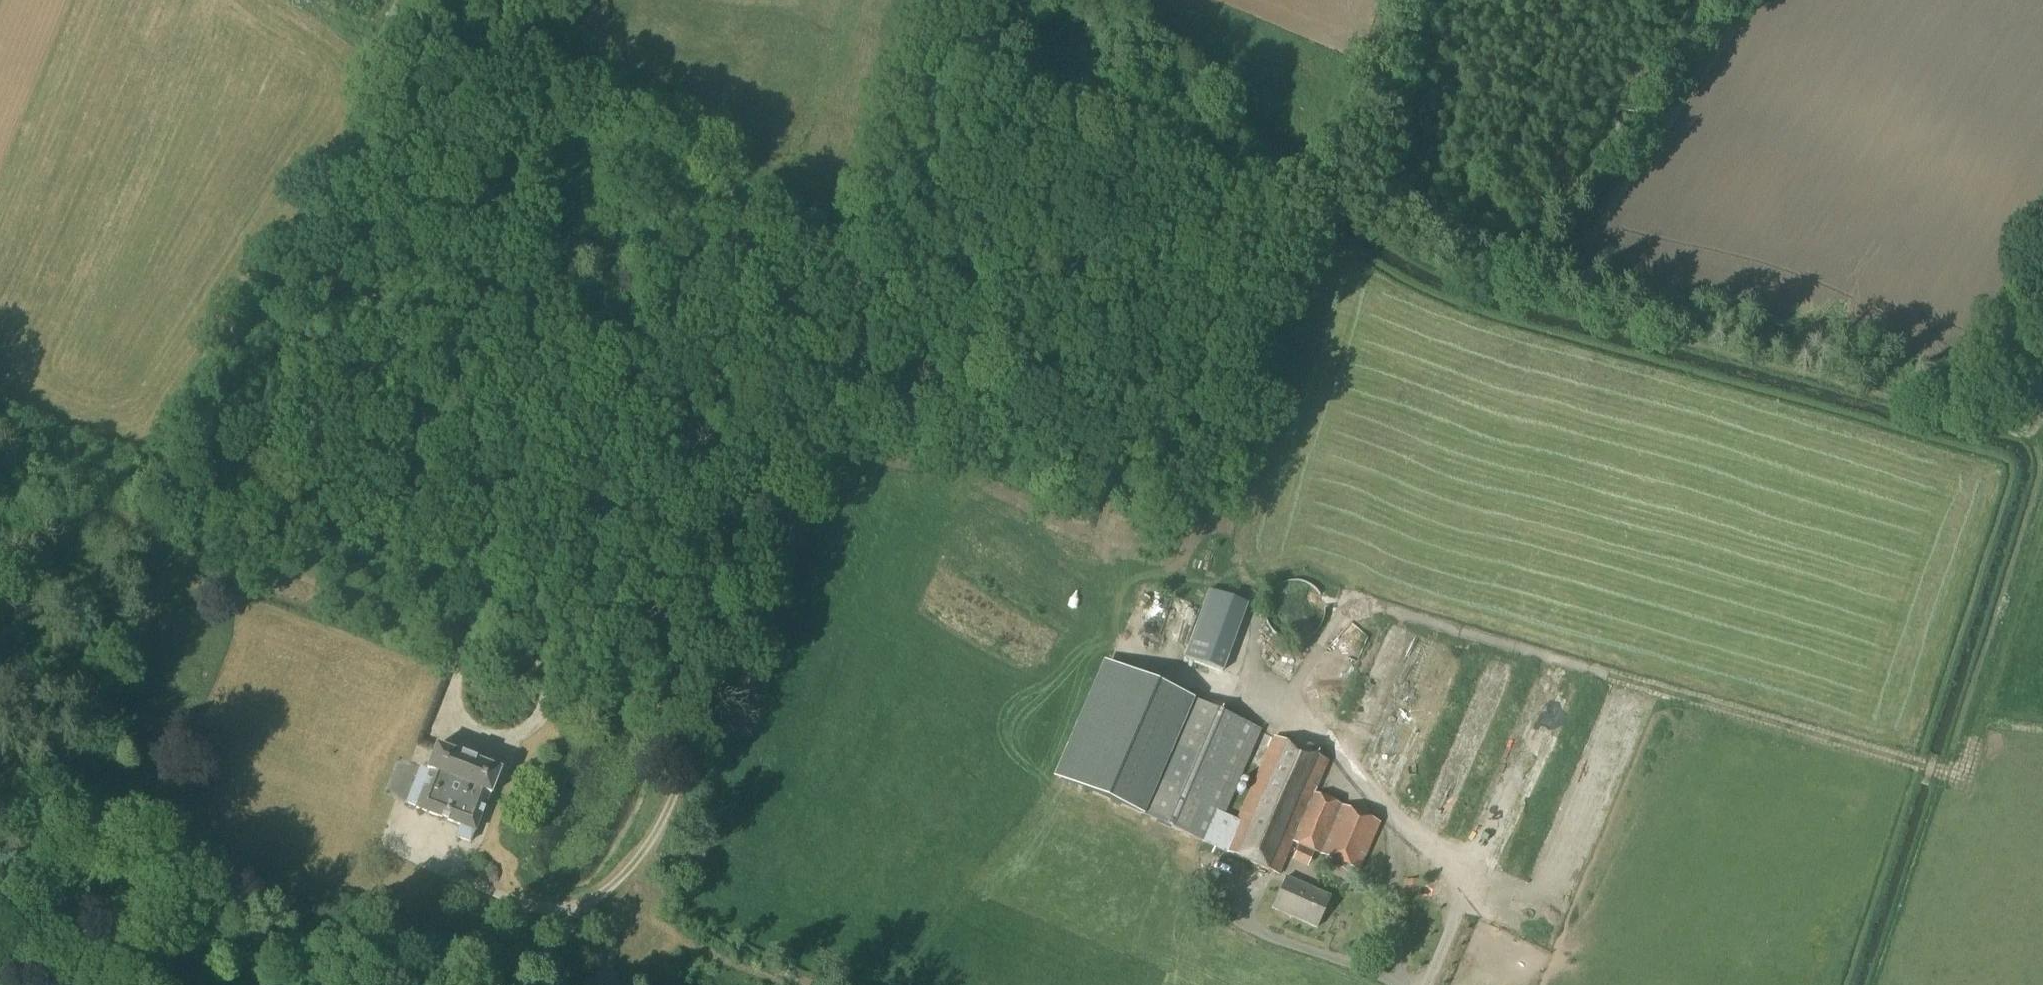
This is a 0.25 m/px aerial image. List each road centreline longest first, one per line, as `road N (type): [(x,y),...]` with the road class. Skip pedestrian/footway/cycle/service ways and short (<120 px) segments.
road 1 (track): [(742,595),(944,0)]
road 2 (track): [(0,485),(504,663)]

